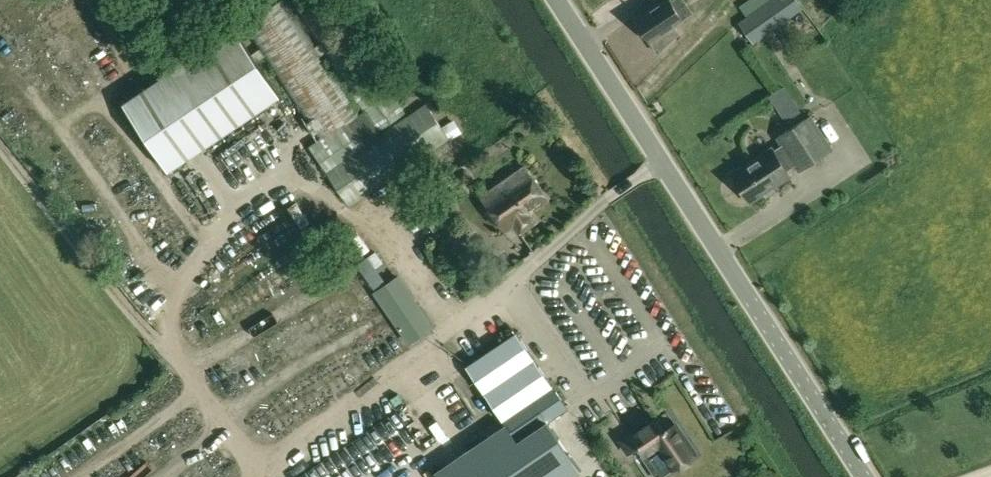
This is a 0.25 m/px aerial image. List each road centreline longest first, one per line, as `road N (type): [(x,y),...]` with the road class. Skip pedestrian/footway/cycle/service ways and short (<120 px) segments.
road 1 (tertiary): [(864,476),(557,0)]

